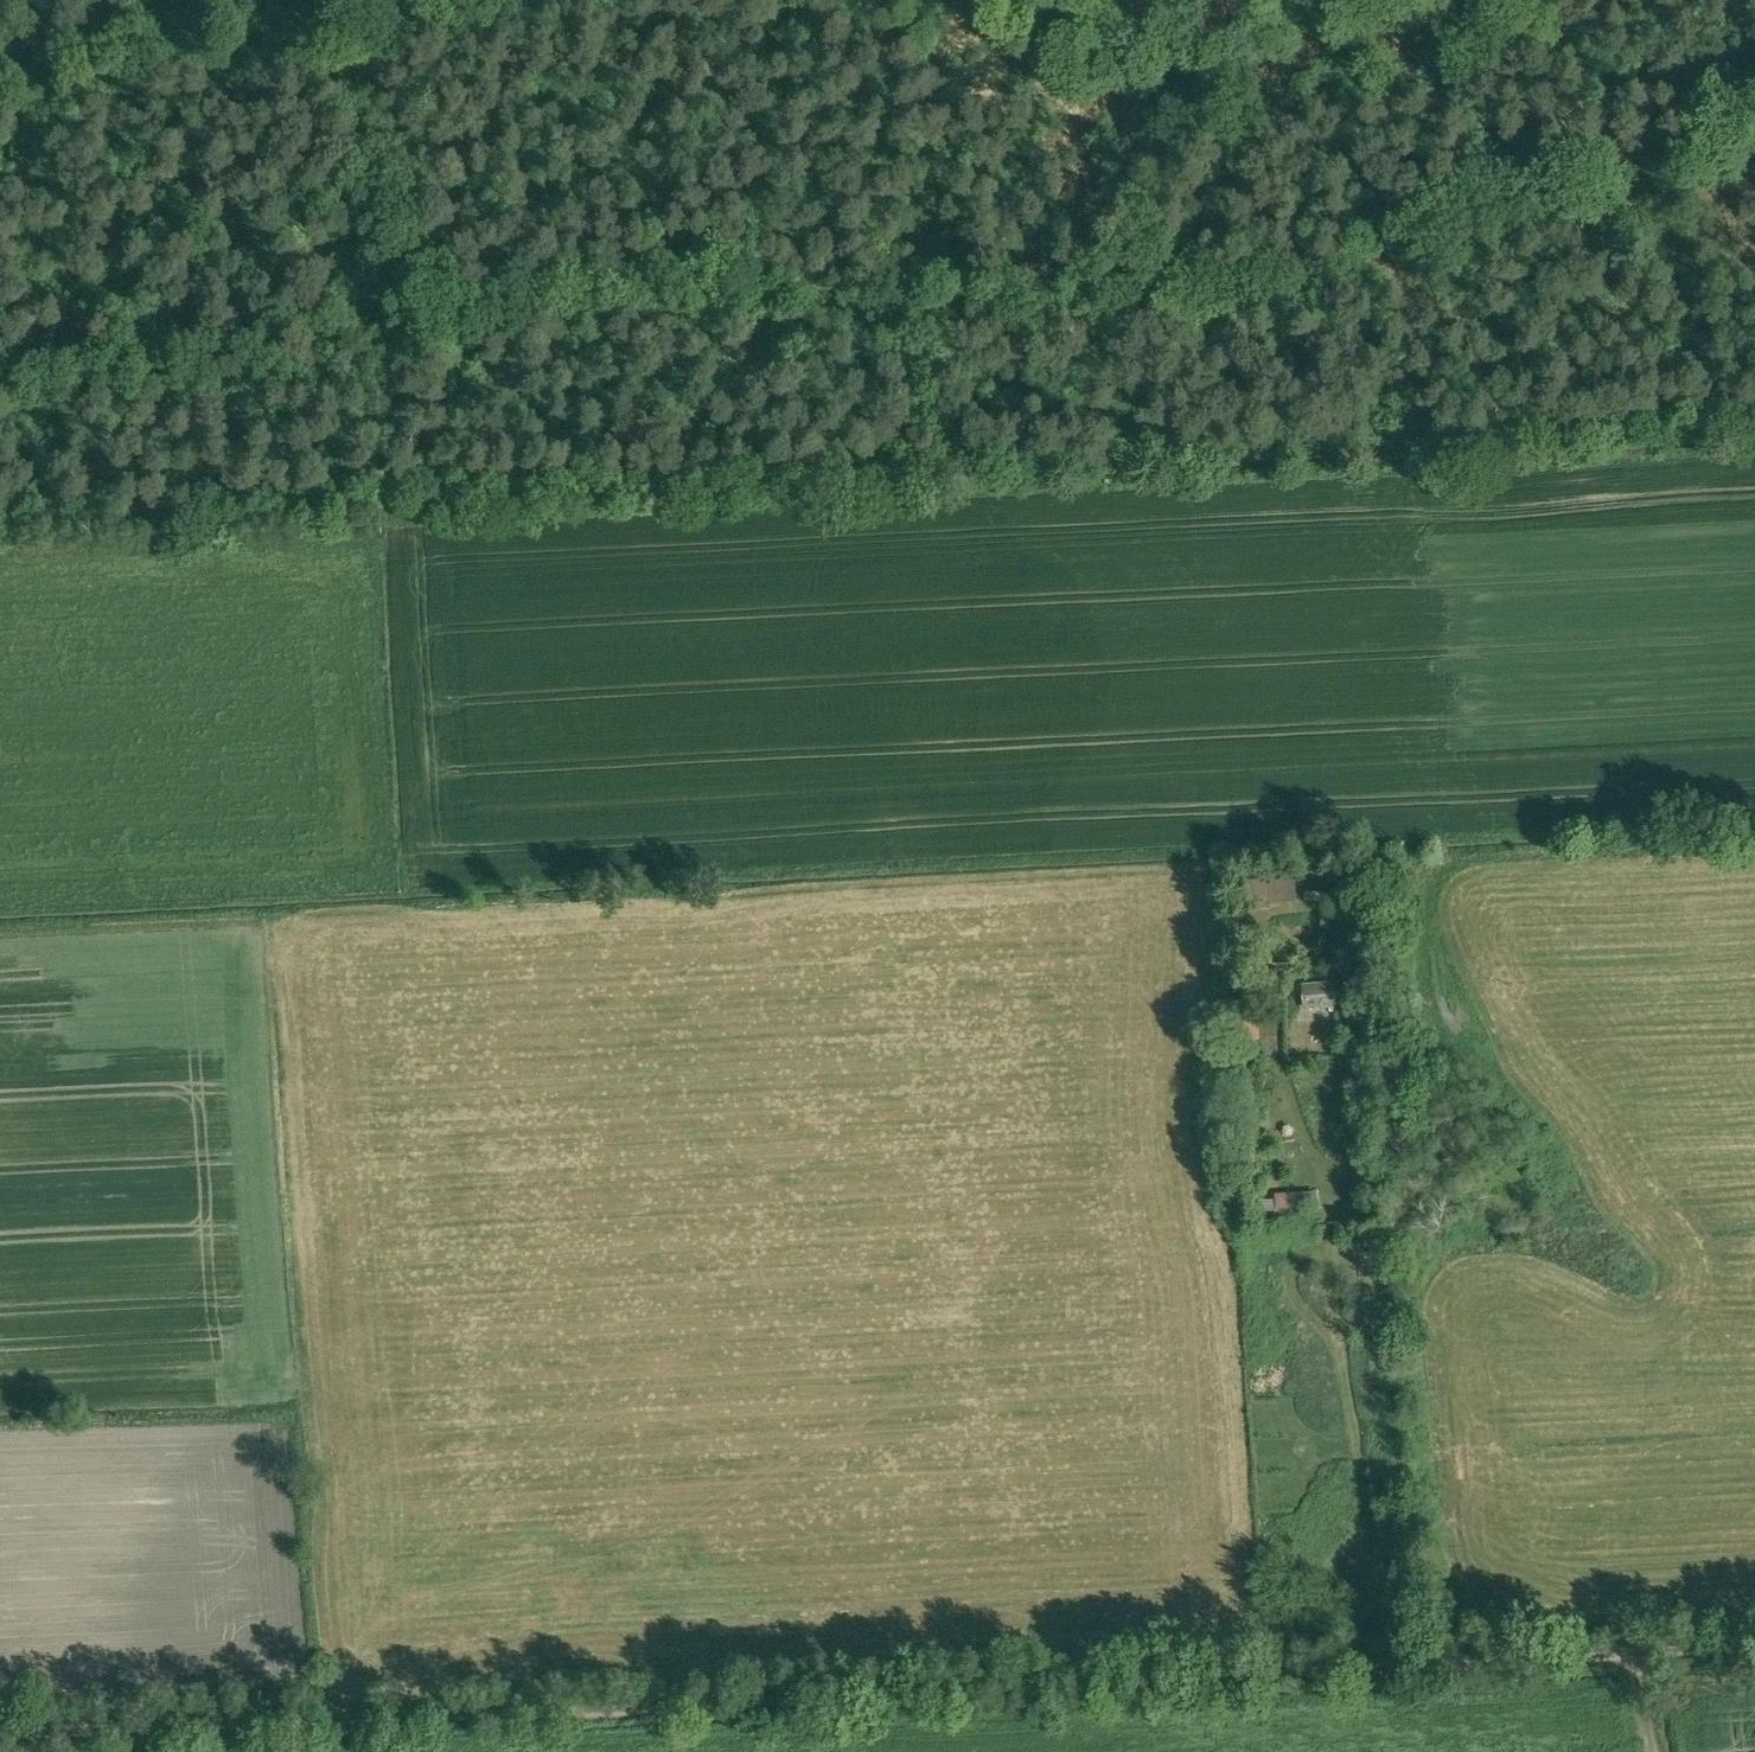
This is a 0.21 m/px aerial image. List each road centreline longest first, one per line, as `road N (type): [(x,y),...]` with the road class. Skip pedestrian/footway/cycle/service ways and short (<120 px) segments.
road 1 (track): [(0,1738),(1754,1650)]
road 2 (track): [(1430,1667),(1369,1498),(1338,1332),(1332,1240)]

